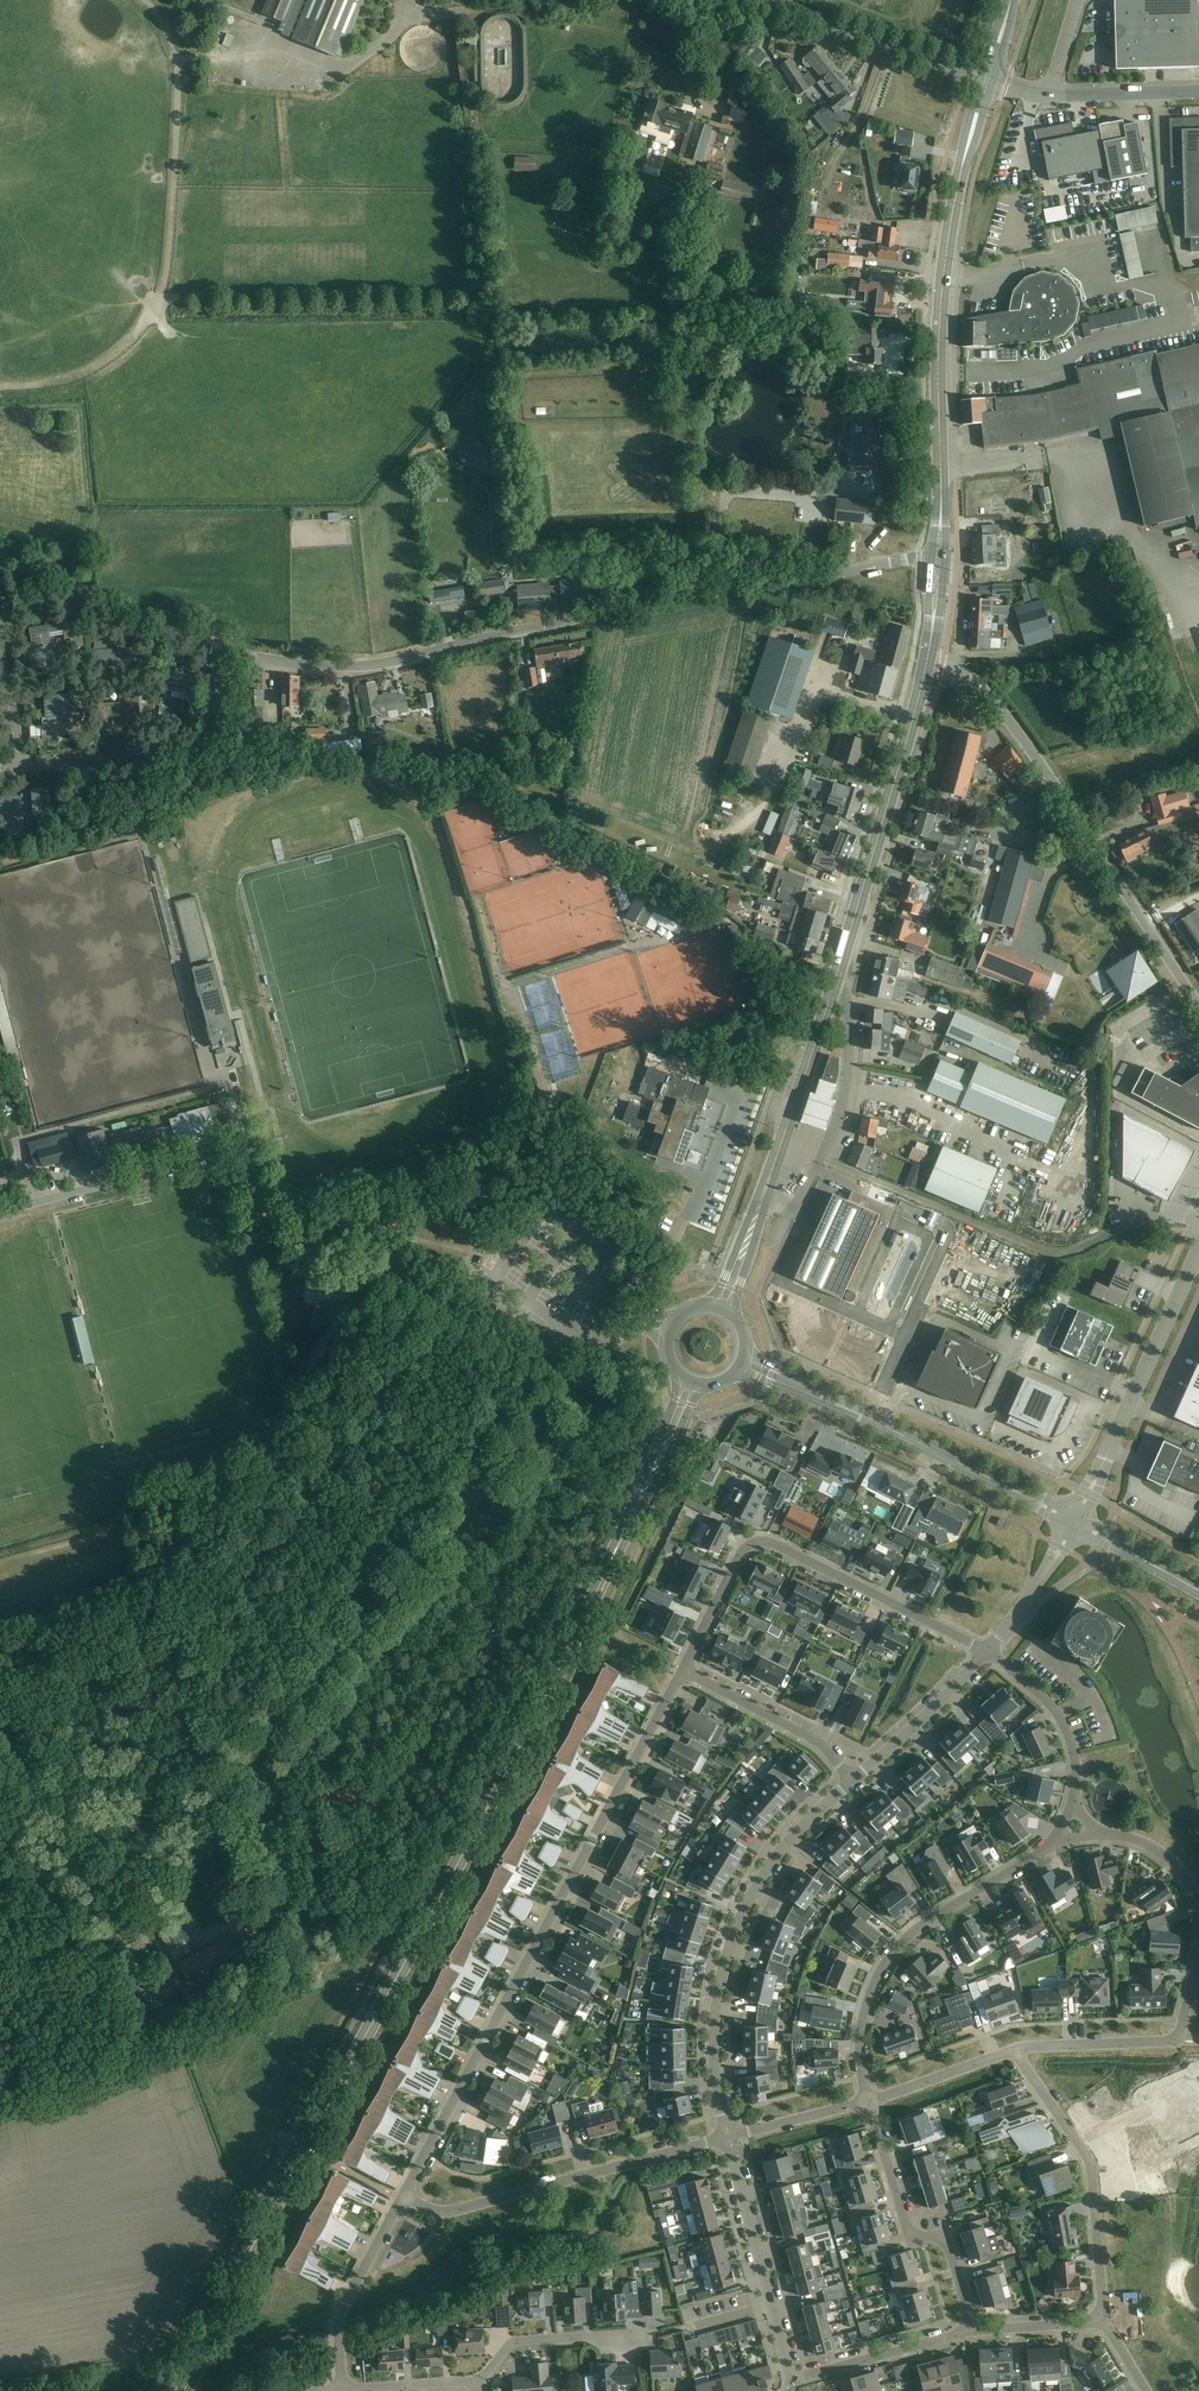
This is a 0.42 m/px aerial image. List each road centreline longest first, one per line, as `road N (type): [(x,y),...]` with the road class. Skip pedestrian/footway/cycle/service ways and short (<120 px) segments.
road 1 (secondary): [(175,2390),(662,1454)]
road 2 (tertiary): [(0,1881),(162,1825),(231,1780),(628,1327)]
road 3 (unclassified): [(226,648),(299,665),(373,665),(612,612),(931,559)]
road 4 (residential): [(403,2198),(680,1673)]
road 5 (secondary): [(941,513),(946,257),(988,79)]
road 6 (residential): [(680,1673),(746,1548),(762,1541),(988,1653)]
road 7 (residential): [(725,2140),(713,2031),(733,1939),(781,1851),(851,1782)]
road 8 (residential): [(1198,1004),(1016,729),(970,675)]
road 9 (secondary): [(835,981),(932,636)]
road 10 (residential): [(868,2104),(861,2027),(888,1960),(931,1920),(1052,1848)]
road 11 (residential): [(403,2198),(447,2214),(725,2140)]
road 12 (residential): [(23,766),(200,755),(210,742),(226,648)]
road 13 (residential): [(973,2333),(942,2243),(906,2231),(868,2104)]
road 14 (residential): [(1013,2051),(1177,2040),(1198,1955)]
road 15 (unclassified): [(988,79),(749,0)]
road 16 (unclassified): [(0,559),(226,648)]
road 17 (unclassified): [(768,1181),(821,1158),(840,1113),(850,1045),(845,996),(835,981)]
road 18 (unclassified): [(1100,1471),(1198,1251)]
road 19 (secondary): [(768,1181),(835,981)]
road 20 (residential): [(342,2390),(340,2317),(403,2198)]
road 21 (residential): [(680,1673),(805,1741),(851,1782)]
road 22 (tertiary): [(1015,1491),(838,1406)]
road 23 (residential): [(792,2386),(973,2333)]
road 24 (residential): [(851,1782),(988,1653)]
road 25 (residential): [(1103,2322),(1092,2178),(1076,2143)]
road 26 (residential): [(1075,1798),(1073,1753),(1063,1727),(988,1653)]
road 27 (residential): [(771,2309),(725,2140)]
road 28 (residential): [(23,766),(0,612)]
road 29 (residential): [(868,2104),(1013,2051)]
road 30 (unclassified): [(1198,94),(1047,97)]
road 31 (residential): [(725,2140),(868,2104)]
road 32 (residential): [(479,2382),(517,2348),(605,2342)]
road 33 (residential): [(342,2390),(479,2382)]
road 34 (residential): [(973,2333),(1103,2322)]
road 35 (residential): [(1198,1909),(1165,1856),(1109,1835)]

